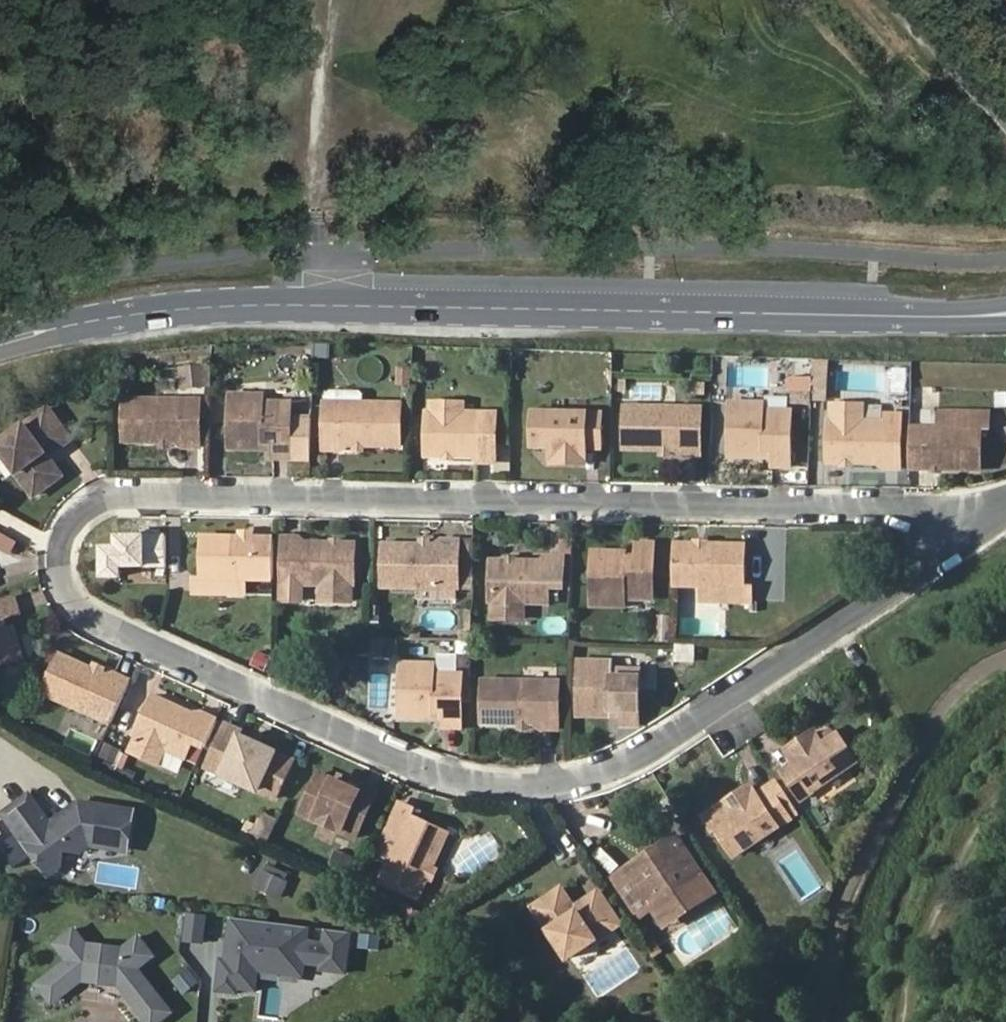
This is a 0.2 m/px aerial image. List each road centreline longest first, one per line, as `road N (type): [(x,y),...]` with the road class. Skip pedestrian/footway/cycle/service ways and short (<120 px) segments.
road 1 (residential): [(1002,513),(659,749),(558,785),(508,789),(429,769),(89,613),(70,581),(73,538),(102,504),(123,500)]
road 2 (tertiary): [(1005,313),(232,302),(84,323),(0,345)]
road 3 (residential): [(123,500),(1002,513)]

